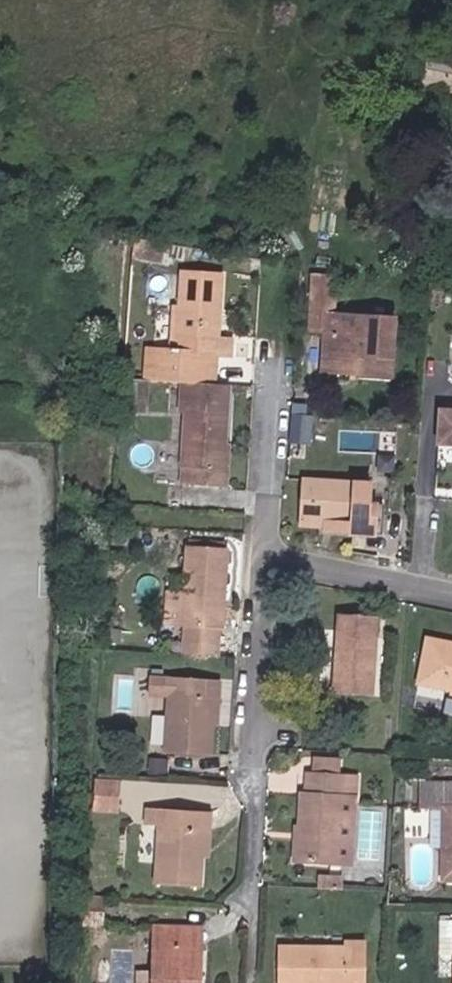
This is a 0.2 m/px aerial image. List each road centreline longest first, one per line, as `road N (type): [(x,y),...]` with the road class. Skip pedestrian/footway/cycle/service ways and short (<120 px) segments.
road 1 (residential): [(264,896),(261,770),(276,557)]
road 2 (residential): [(276,557),(295,299)]
road 3 (residential): [(451,593),(276,557)]

